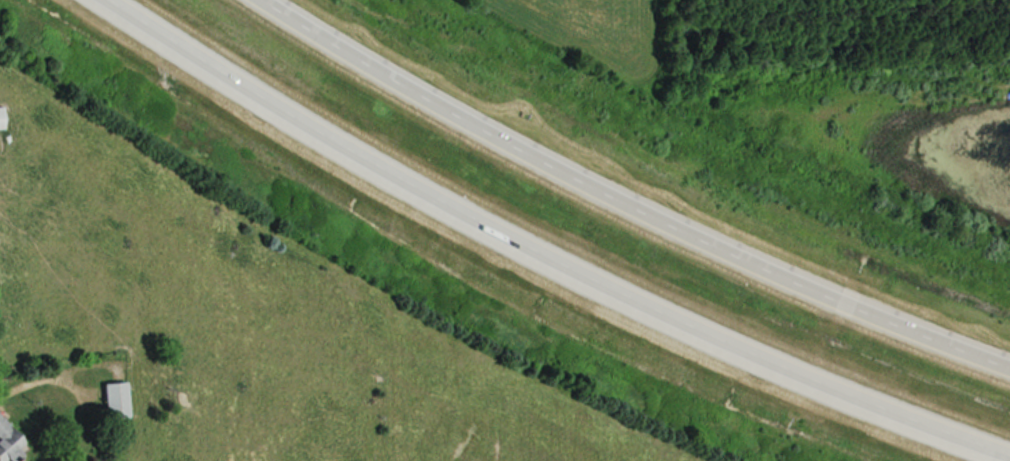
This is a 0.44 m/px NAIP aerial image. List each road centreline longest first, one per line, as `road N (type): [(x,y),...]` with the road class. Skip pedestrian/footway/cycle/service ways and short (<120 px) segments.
road 1 (motorway): [(104,0),(378,168),(537,253),(813,379),(1009,456)]
road 2 (motorway): [(1009,367),(671,227),(462,120),(257,0)]

